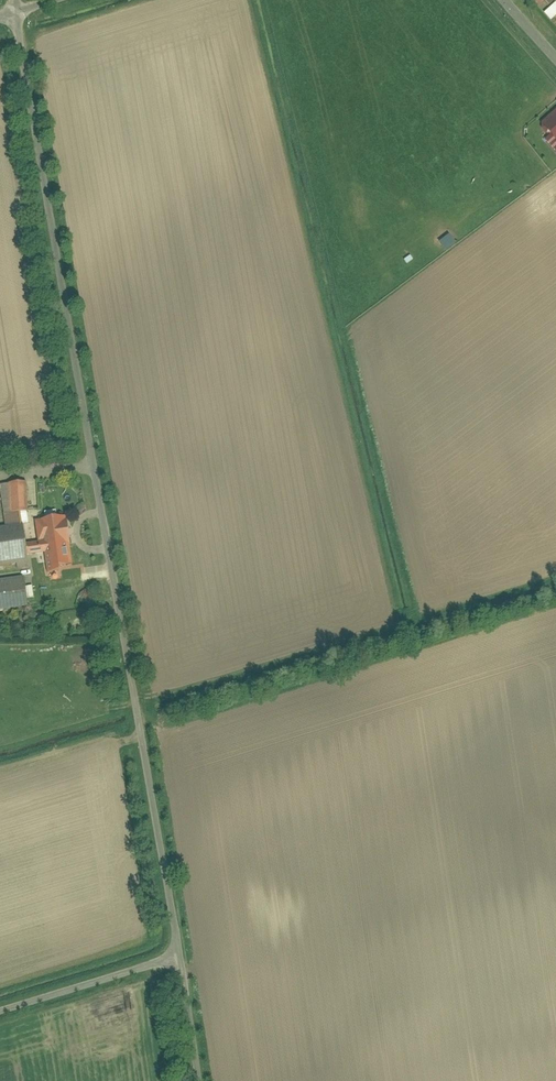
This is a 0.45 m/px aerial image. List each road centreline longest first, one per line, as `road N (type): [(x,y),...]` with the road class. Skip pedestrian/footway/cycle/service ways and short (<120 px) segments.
road 1 (unclassified): [(9,7),(139,718),(173,951)]
road 2 (unclassified): [(173,951),(0,1003)]
road 3 (unclassified): [(173,951),(194,1080)]

